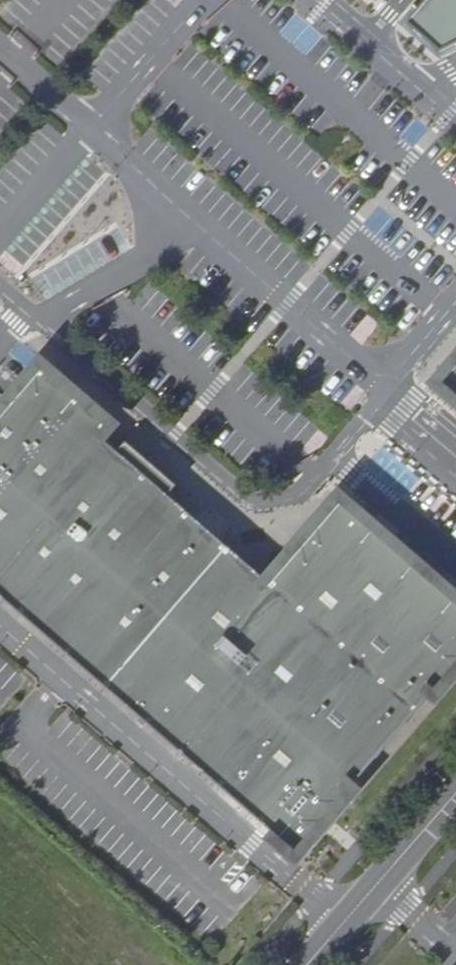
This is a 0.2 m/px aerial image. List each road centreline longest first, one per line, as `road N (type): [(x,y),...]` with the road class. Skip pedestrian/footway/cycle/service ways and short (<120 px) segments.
road 1 (unclassified): [(309,964),(455,797)]

